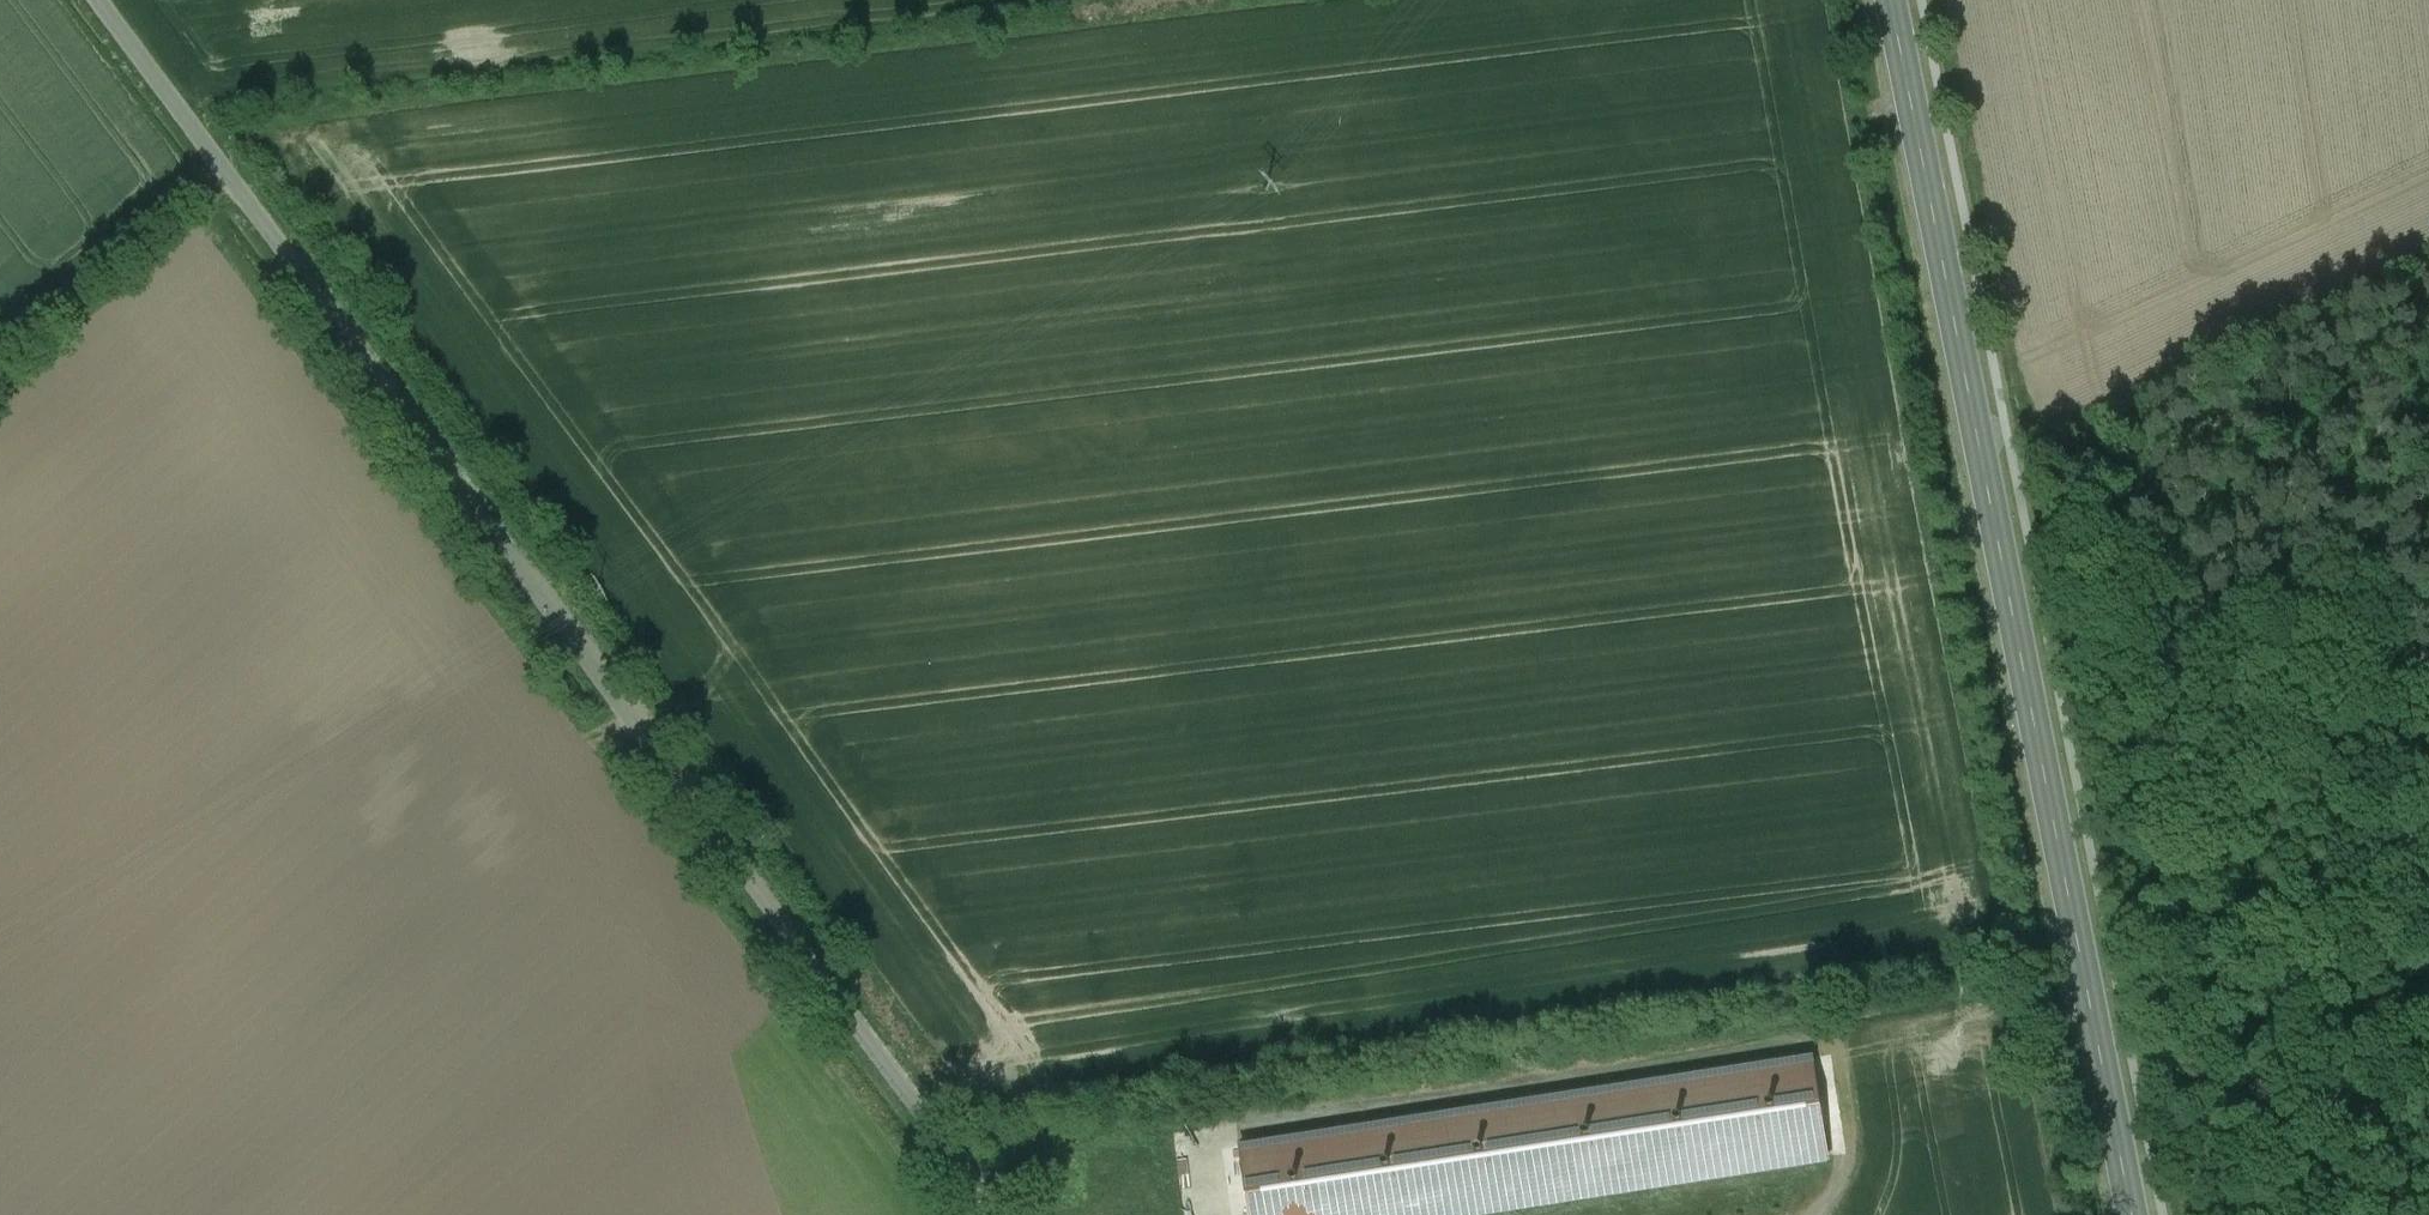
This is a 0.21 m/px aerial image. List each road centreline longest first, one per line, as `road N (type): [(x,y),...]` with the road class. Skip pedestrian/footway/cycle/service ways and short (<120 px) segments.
road 1 (unclassified): [(92,0),(996,1214)]
road 2 (secondary): [(1891,0),(2131,1214)]

